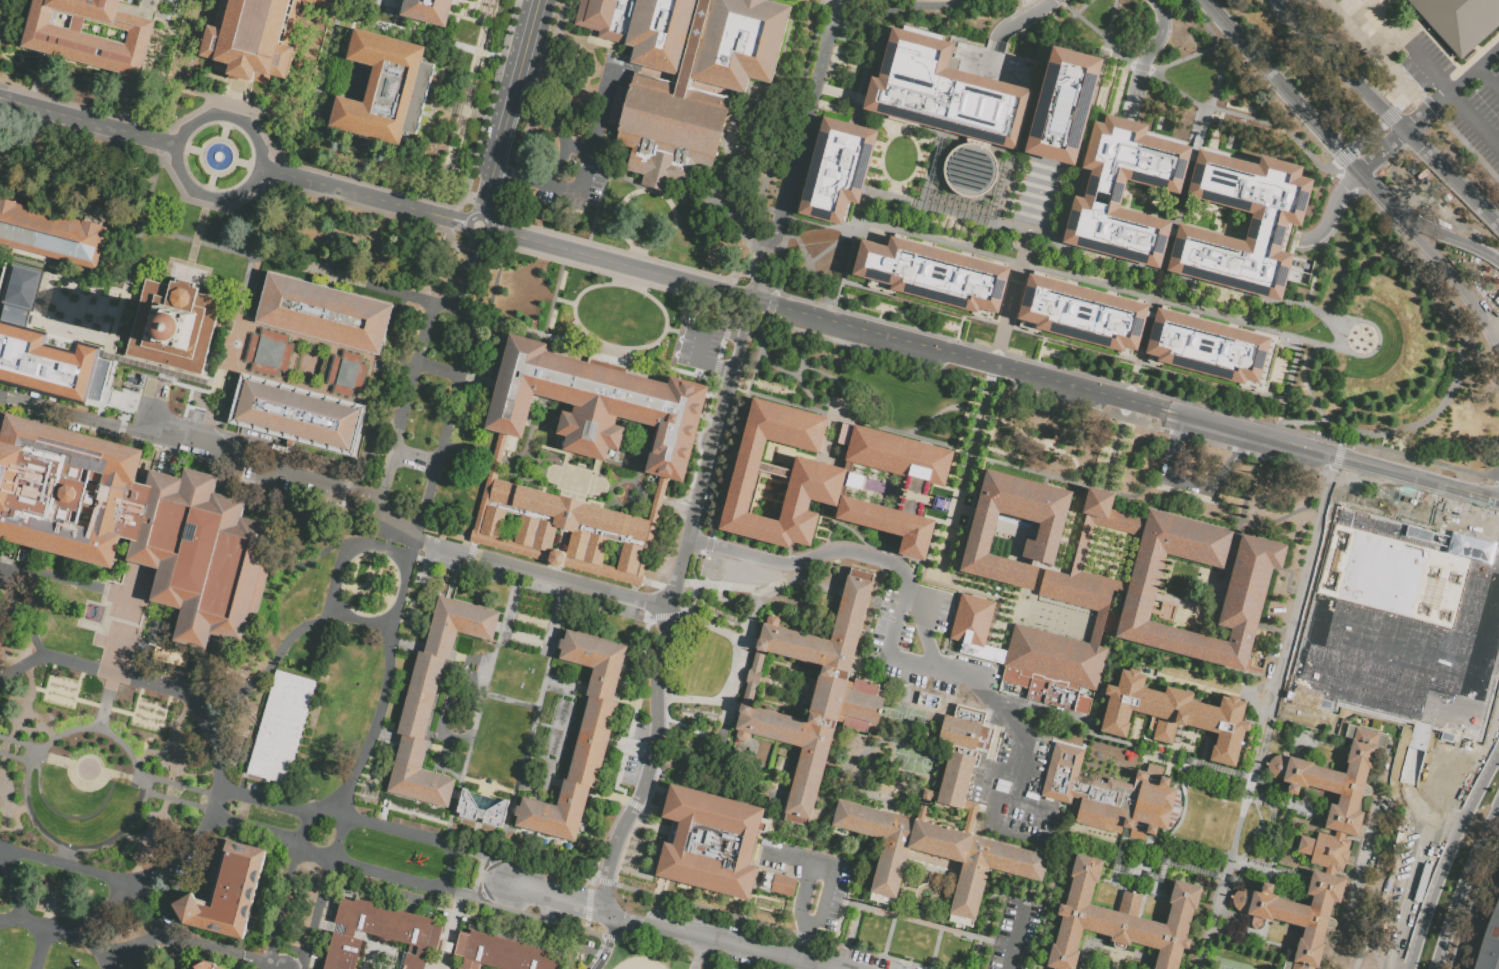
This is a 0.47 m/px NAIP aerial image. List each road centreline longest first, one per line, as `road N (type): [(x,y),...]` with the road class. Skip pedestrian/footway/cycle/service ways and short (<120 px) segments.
road 1 (residential): [(476,223),(1168,407)]
road 2 (tertiary): [(1207,0),(1390,203),(1498,260)]
road 3 (residential): [(1168,407),(1476,492)]
road 4 (tertiary): [(1498,223),(1275,0)]
road 5 (residential): [(665,606),(655,754),(598,907)]
road 6 (residential): [(256,166),(476,223)]
road 7 (tertiary): [(1498,747),(1457,825),(1419,925)]
road 8 (tertiary): [(489,185),(538,0)]
road 9 (residential): [(617,913),(801,960)]
road 10 (tertiary): [(1431,968),(1498,797)]
road 11 (residential): [(0,98),(176,145)]
road 12 (residential): [(176,145),(180,176),(206,196),(232,194),(256,166)]
road 13 (residential): [(256,166),(246,127),(222,115),(197,119),(176,145)]

